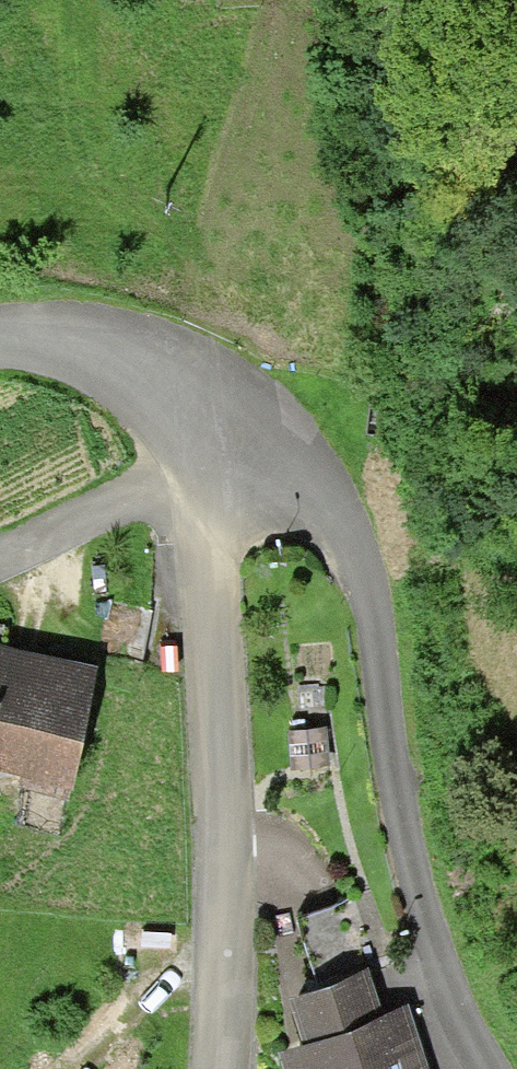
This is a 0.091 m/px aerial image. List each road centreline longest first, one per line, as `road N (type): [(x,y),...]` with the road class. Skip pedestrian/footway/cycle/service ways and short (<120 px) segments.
road 1 (residential): [(207,442),(285,461),(339,514),(365,570),(405,834),(443,975),(481,1068)]
road 2 (unclassified): [(207,442),(228,982),(223,1068)]
road 3 (unclassified): [(0,340),(49,337),(131,359),(180,394),(207,442)]

